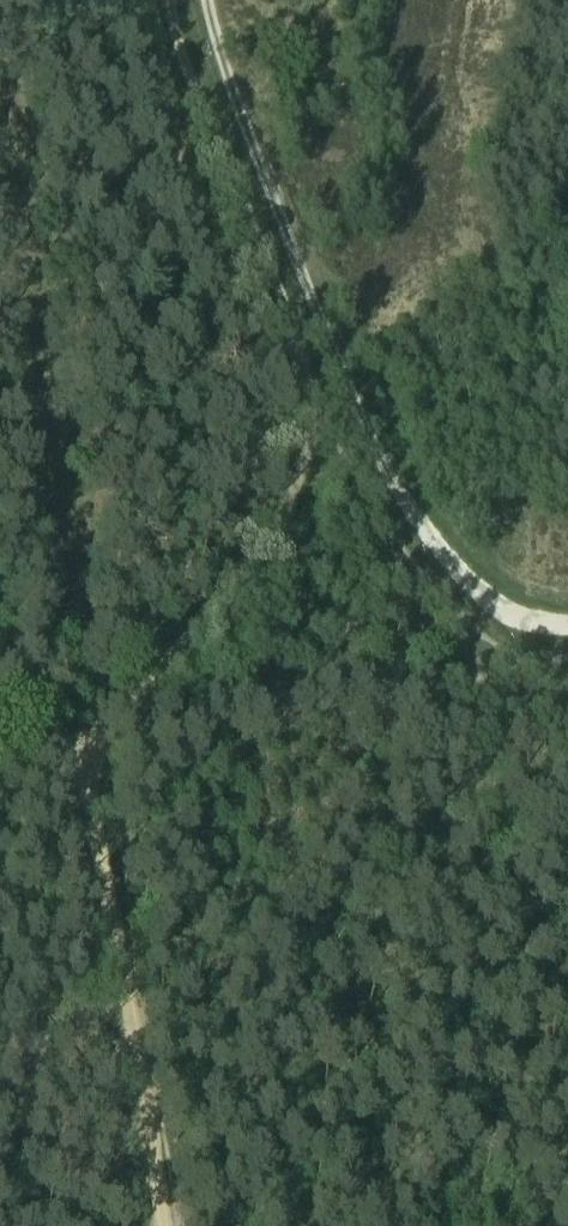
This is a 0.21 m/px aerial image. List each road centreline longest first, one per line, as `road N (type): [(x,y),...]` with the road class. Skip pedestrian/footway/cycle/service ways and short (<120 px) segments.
road 1 (track): [(0,745),(260,713),(527,661)]
road 2 (track): [(161,1225),(94,826),(92,779),(109,729)]
road 3 (track): [(169,0),(189,82),(242,189),(316,398)]

